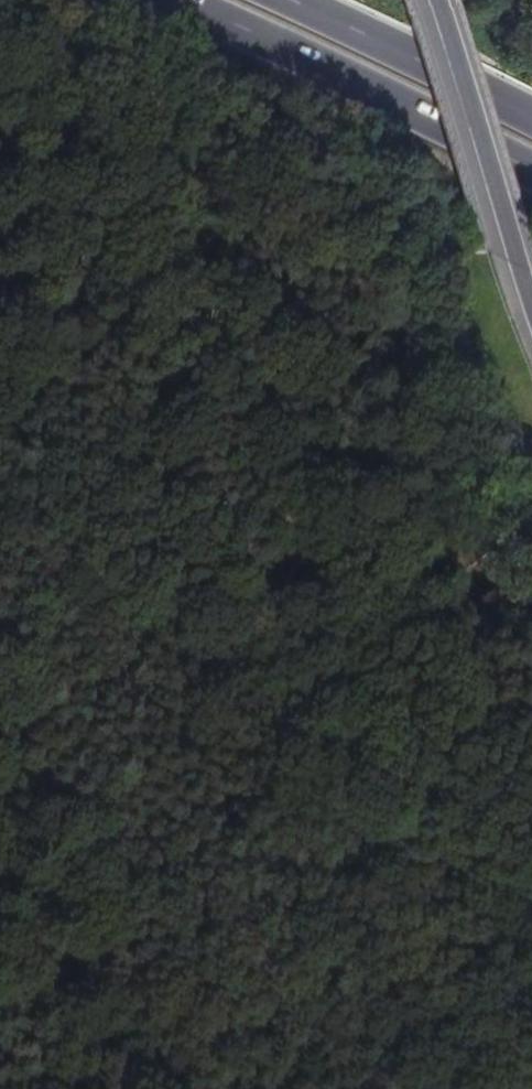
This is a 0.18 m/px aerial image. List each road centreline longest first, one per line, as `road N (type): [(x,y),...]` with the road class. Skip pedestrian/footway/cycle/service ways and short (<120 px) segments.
road 1 (primary): [(170,0),(531,176)]
road 2 (secondary): [(427,0),(531,337)]
road 3 (track): [(0,492),(59,458),(241,421),(303,442)]
road 4 (primary): [(531,118),(293,0)]

